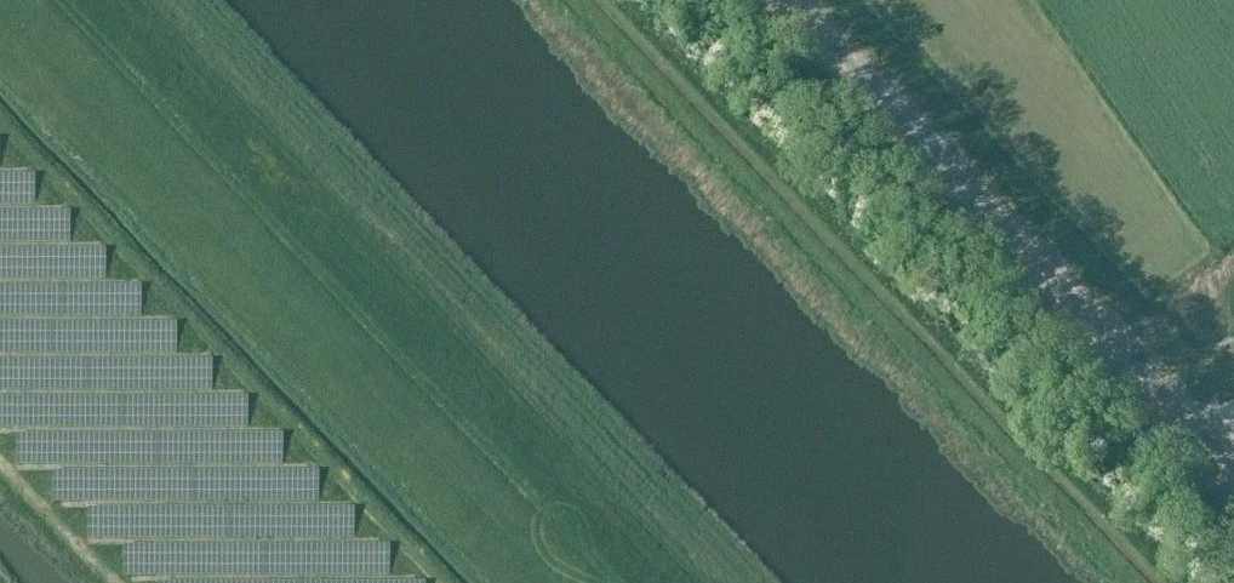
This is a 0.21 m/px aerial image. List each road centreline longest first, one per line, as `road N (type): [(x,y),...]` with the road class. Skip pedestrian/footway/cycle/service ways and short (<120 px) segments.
road 1 (secondary): [(1233,488),(772,0)]

